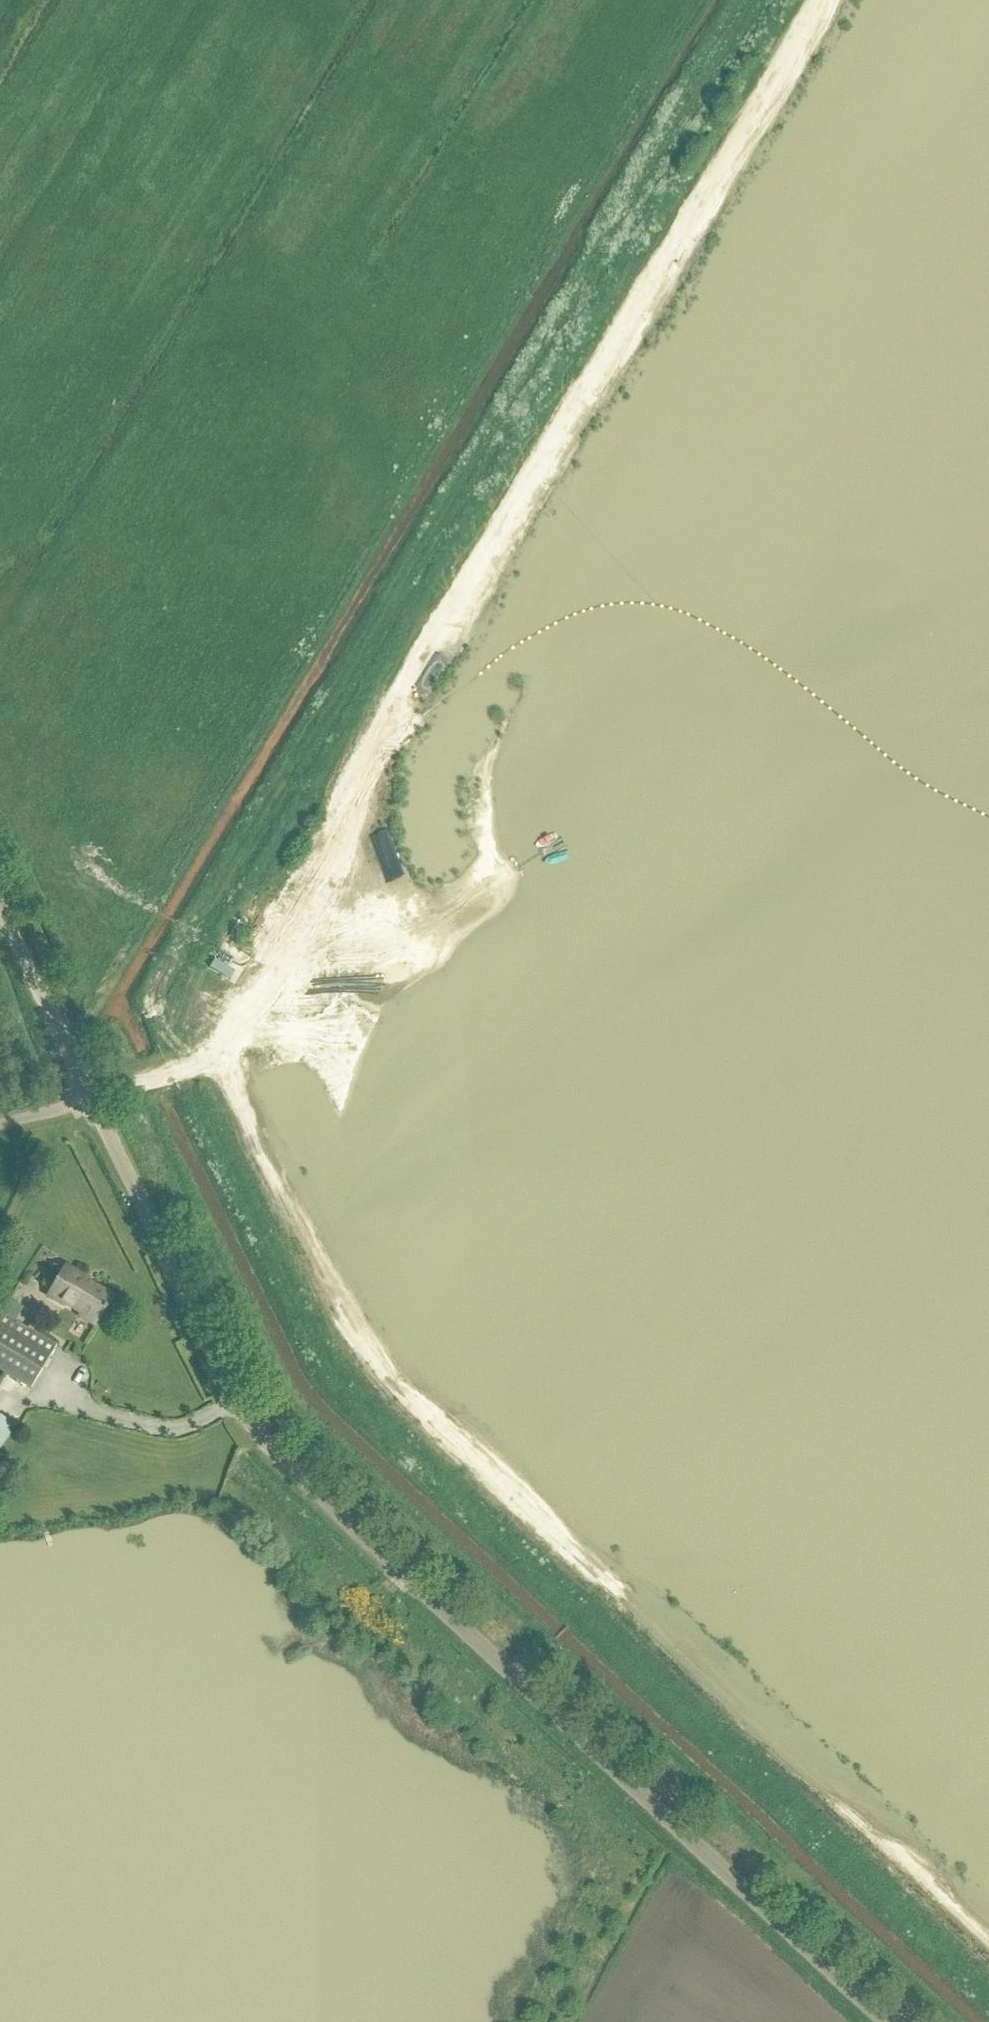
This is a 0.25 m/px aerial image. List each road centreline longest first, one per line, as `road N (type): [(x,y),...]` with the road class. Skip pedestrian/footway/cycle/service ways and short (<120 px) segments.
road 1 (unclassified): [(886,2021),(322,1499),(253,1425),(0,909)]

